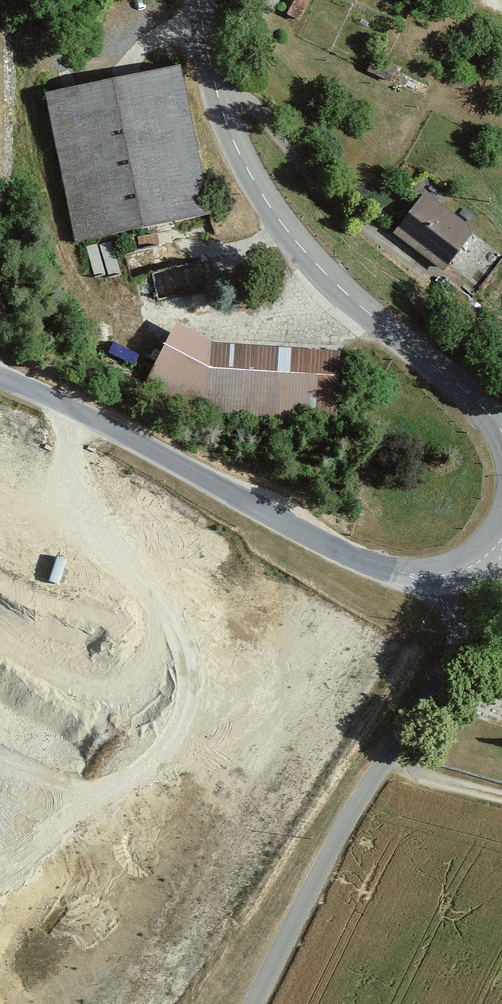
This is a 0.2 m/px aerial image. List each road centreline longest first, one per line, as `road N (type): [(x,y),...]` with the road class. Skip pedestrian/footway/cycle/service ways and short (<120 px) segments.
road 1 (unclassified): [(199,0),(219,99),(257,190),(326,274),(489,414),(501,435)]
road 2 (unclassified): [(417,575),(343,552),(0,376)]
road 3 (unclassified): [(482,622),(347,813),(252,1003)]

